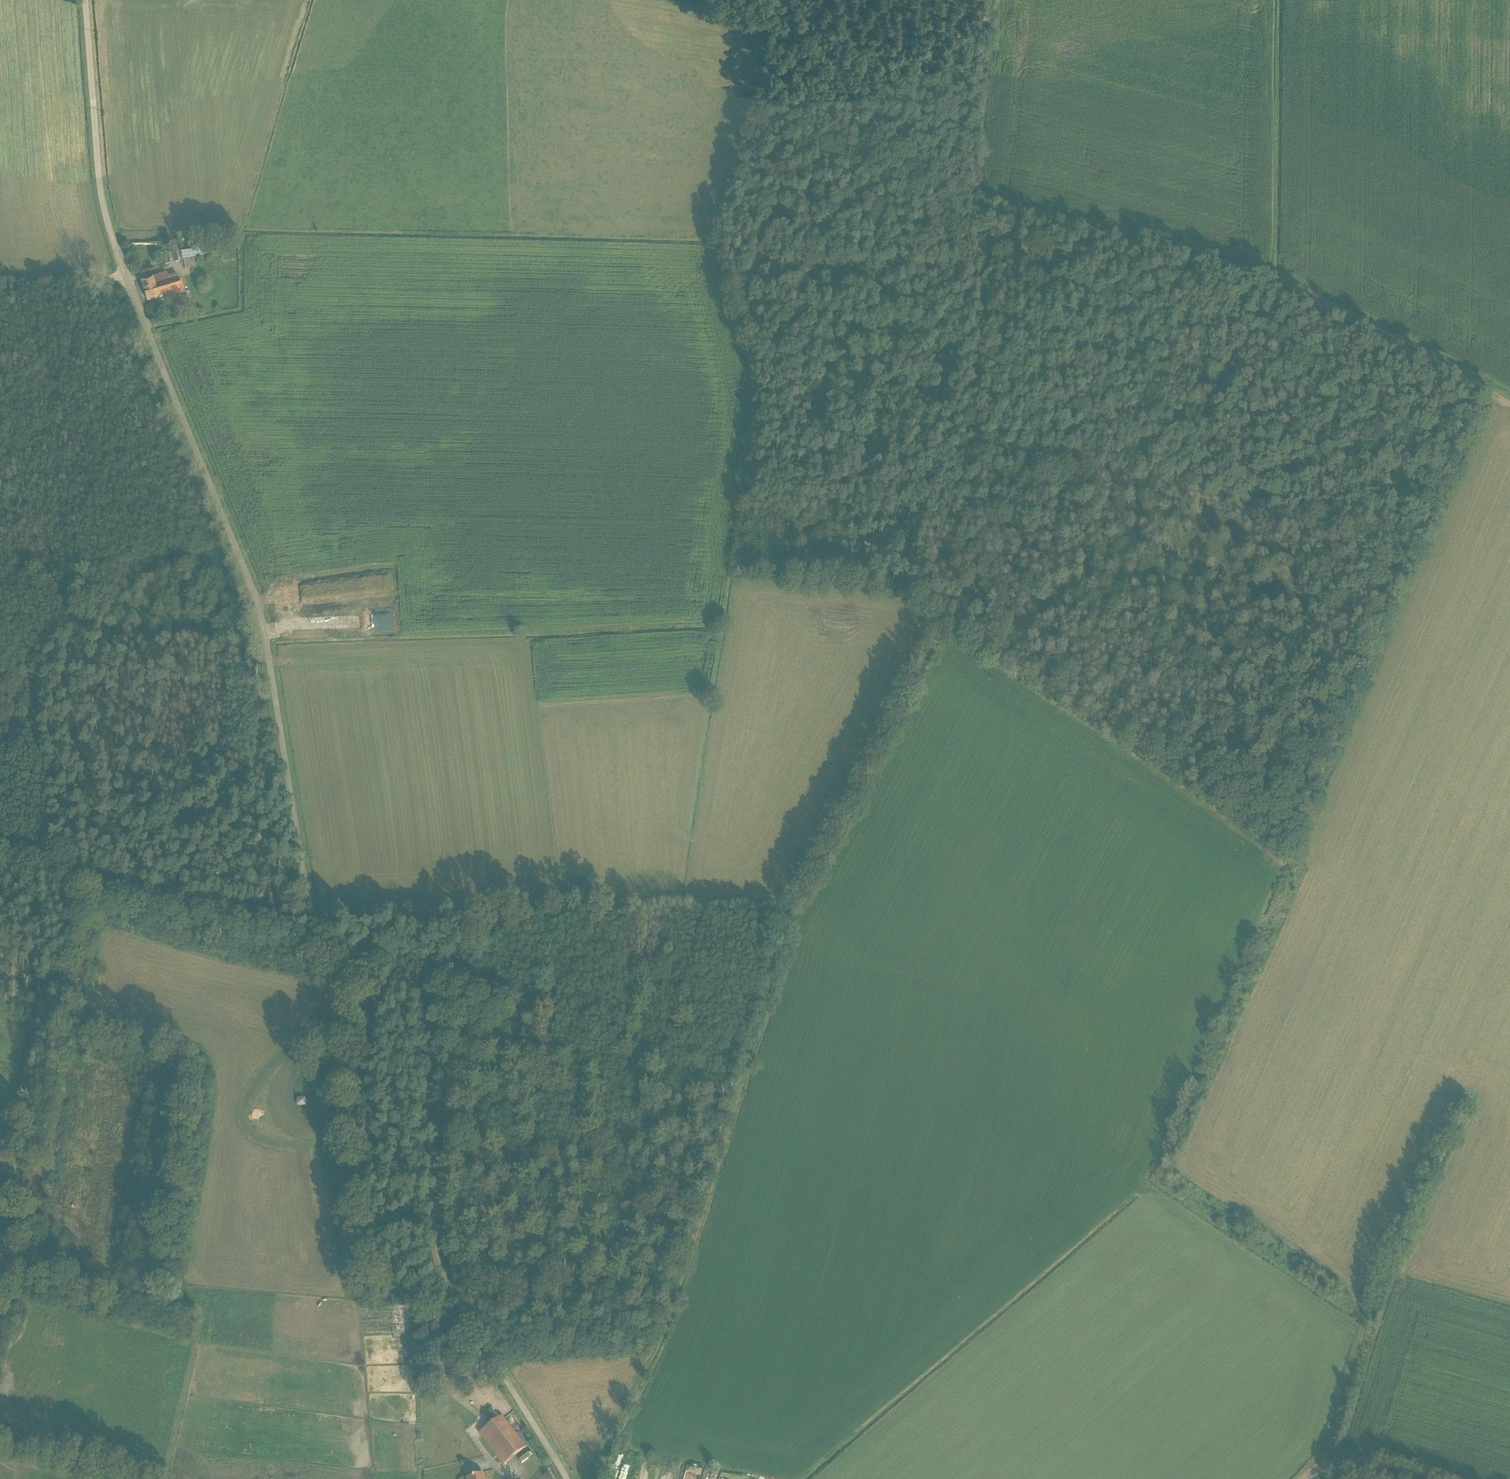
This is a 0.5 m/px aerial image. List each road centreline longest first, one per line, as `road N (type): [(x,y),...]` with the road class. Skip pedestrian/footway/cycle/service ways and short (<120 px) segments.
road 1 (unclassified): [(566,1478),(434,1254),(419,990),(313,923),(264,619),(106,218),(88,0)]
road 2 (track): [(1509,407),(1278,278),(932,187),(797,0)]
road 3 (track): [(1323,1457),(1373,1297),(1469,1091)]
road 4 (track): [(0,850),(318,927)]
road 5 (track): [(1278,278),(1284,0)]
road 6 (track): [(205,1307),(0,1250)]

